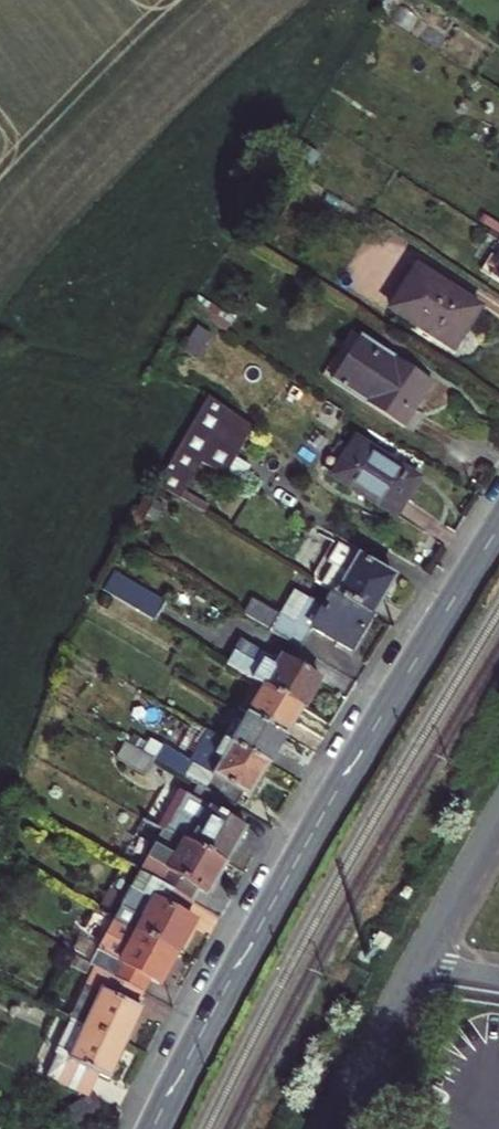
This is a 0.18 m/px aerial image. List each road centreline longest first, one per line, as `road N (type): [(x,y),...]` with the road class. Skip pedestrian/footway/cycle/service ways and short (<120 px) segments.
road 1 (tertiary): [(154,1128),(311,837),(498,527)]
road 2 (residential): [(327,1128),(421,964)]
road 3 (residential): [(421,964),(498,818)]

